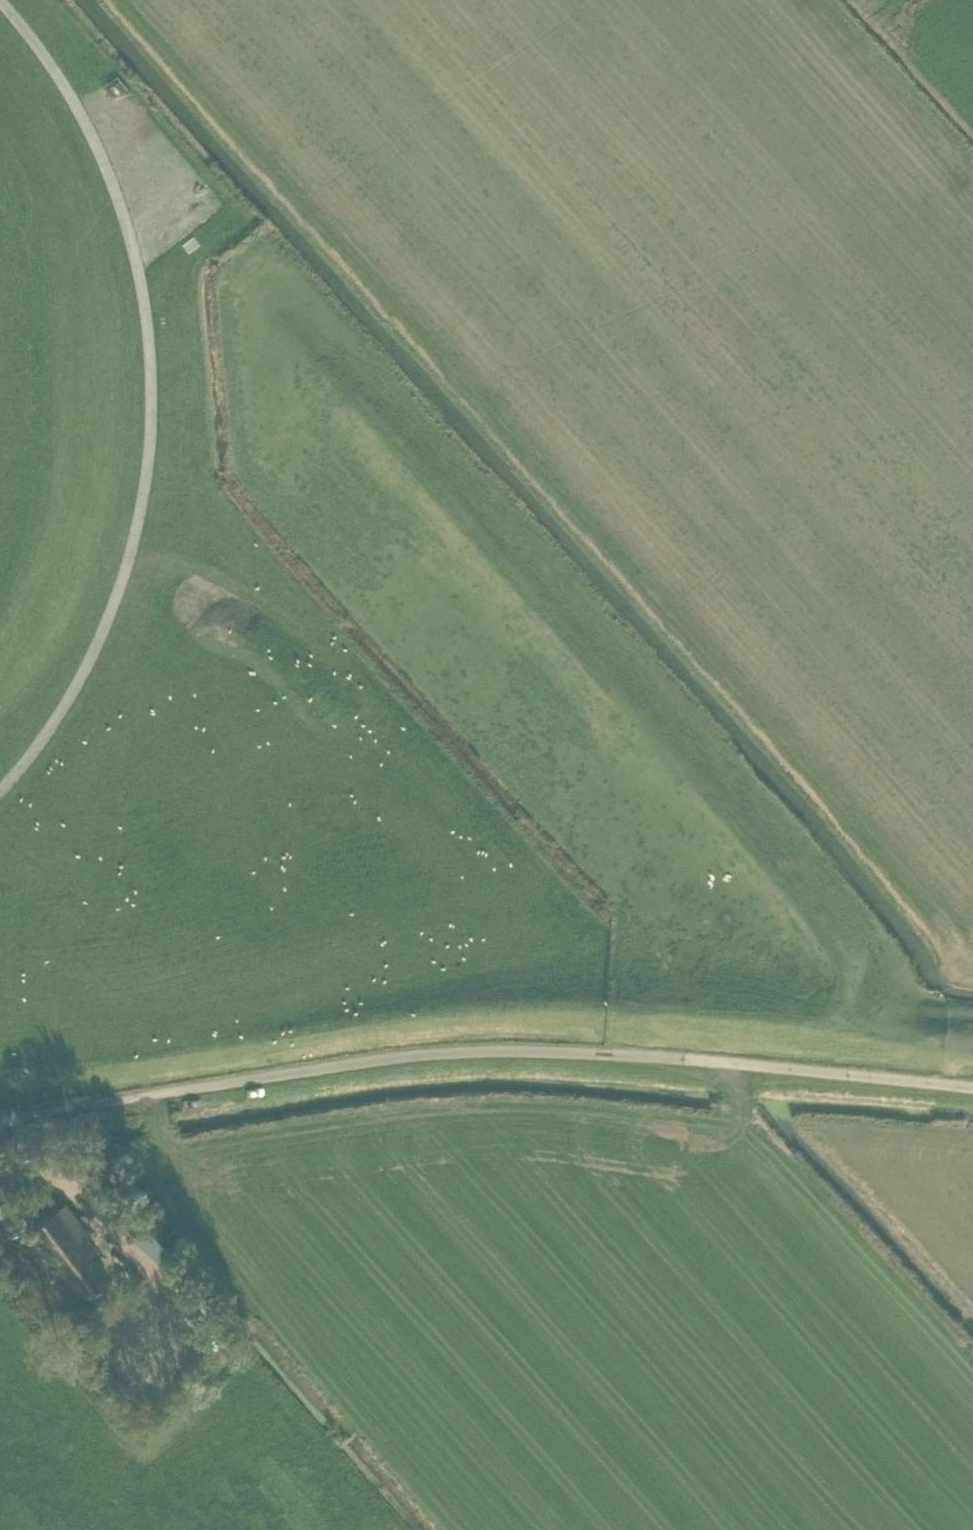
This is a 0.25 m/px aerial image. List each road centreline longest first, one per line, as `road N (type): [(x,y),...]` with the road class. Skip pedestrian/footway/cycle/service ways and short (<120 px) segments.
road 1 (unclassified): [(605,1054),(429,1056),(0,1118)]

